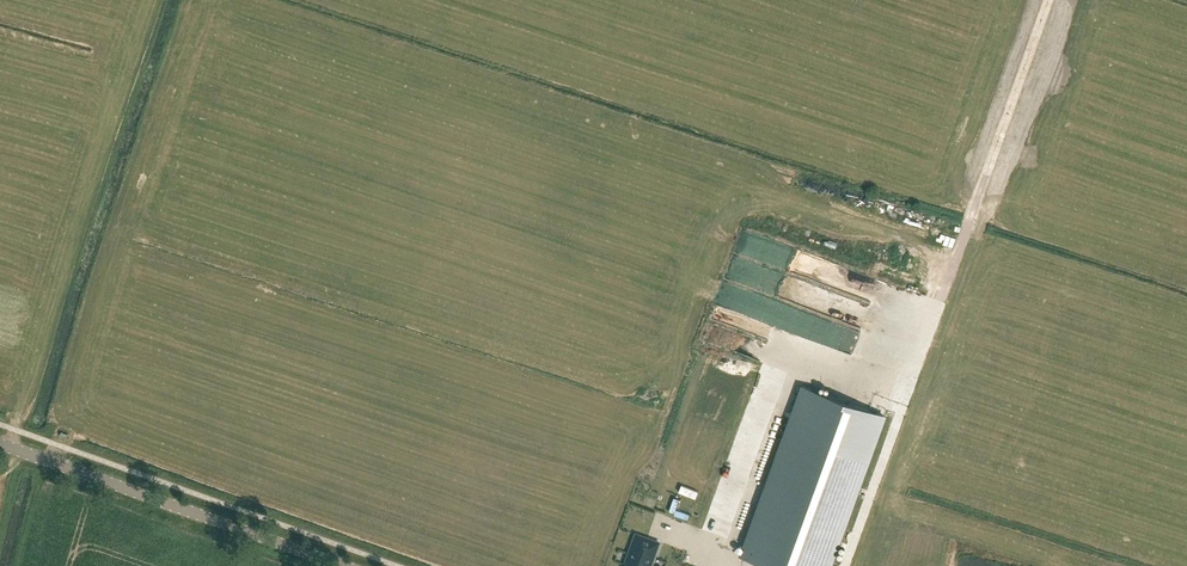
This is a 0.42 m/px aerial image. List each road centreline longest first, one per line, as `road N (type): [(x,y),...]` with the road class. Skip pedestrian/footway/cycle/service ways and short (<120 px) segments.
road 1 (tertiary): [(345,565),(0,443)]
road 2 (track): [(1049,0),(956,258)]

